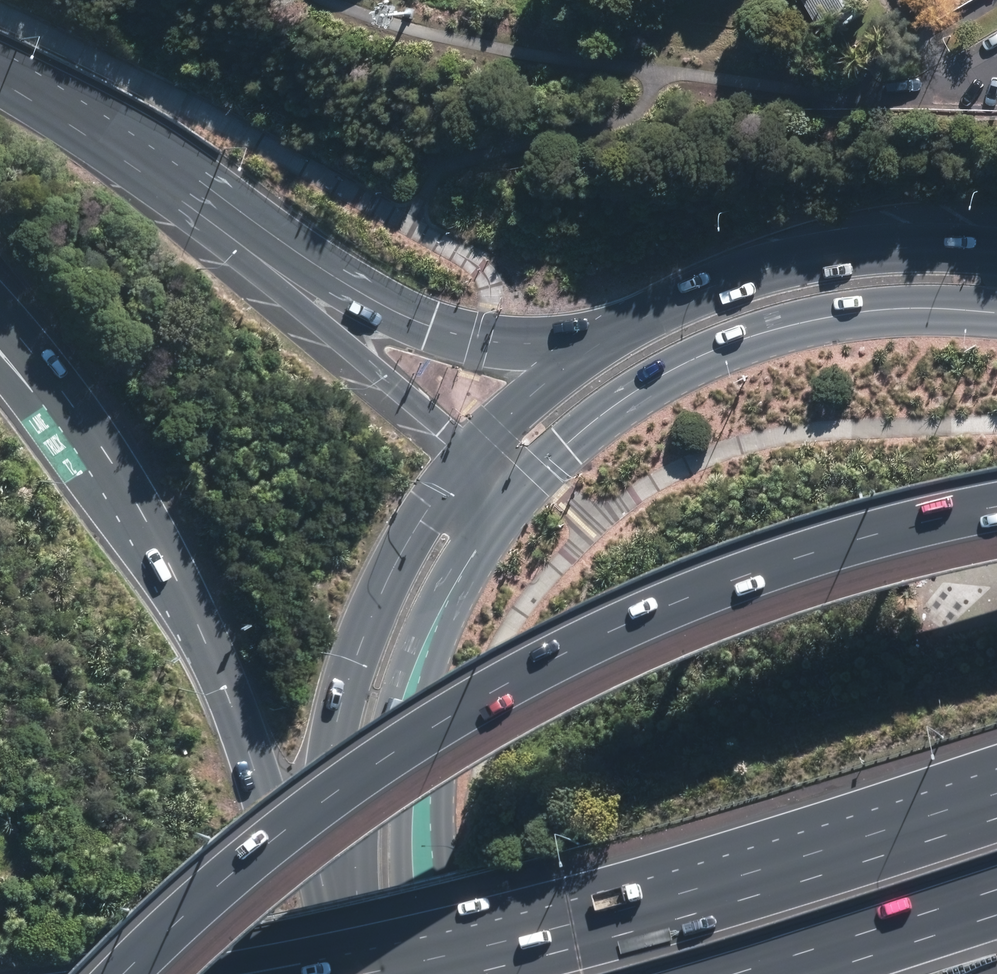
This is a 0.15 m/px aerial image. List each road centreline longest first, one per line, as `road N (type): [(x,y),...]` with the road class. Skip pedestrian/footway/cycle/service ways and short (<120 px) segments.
road 1 (motorway): [(164,973),(265,879),(368,799),(590,662),(710,606),(835,562),(996,519)]
road 2 (motorway): [(320,931),(256,759),(123,492),(0,329)]
road 3 (primary): [(996,300),(836,305),(681,356),(564,445),(508,501)]
road 4 (motorway): [(483,973),(996,822)]
road 5 (primary): [(320,931),(325,815),(348,667),(372,596),(466,451)]
road 6 (primary): [(508,501),(451,590),(399,718),(389,788),(392,857),(411,973)]
road 7 (primary): [(606,337),(723,282),(801,258),(926,247),(996,253)]
road 8 (motorway): [(231,245),(337,298),(475,341),(606,337)]
road 9 (motorway): [(231,245),(466,451)]
road 10 (motorway): [(0,76),(92,132),(231,245)]
road 11 (motorway): [(996,892),(745,973)]
road 12 (primary): [(466,451),(606,337)]

